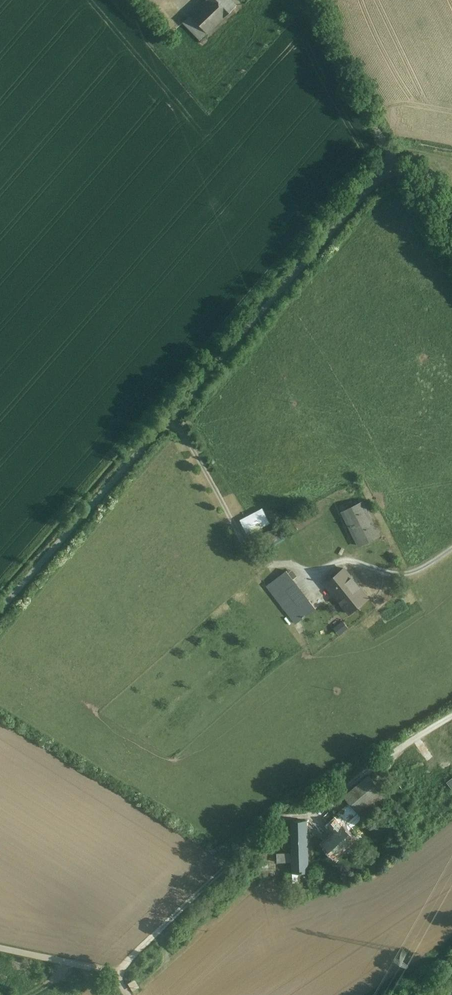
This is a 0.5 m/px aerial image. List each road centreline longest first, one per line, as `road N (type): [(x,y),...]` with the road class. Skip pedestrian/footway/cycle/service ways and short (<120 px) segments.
road 1 (unclassified): [(0,607),(394,161)]
road 2 (track): [(451,718),(316,812),(273,824),(116,977)]
road 3 (unclassified): [(394,161),(328,44),(313,0)]

